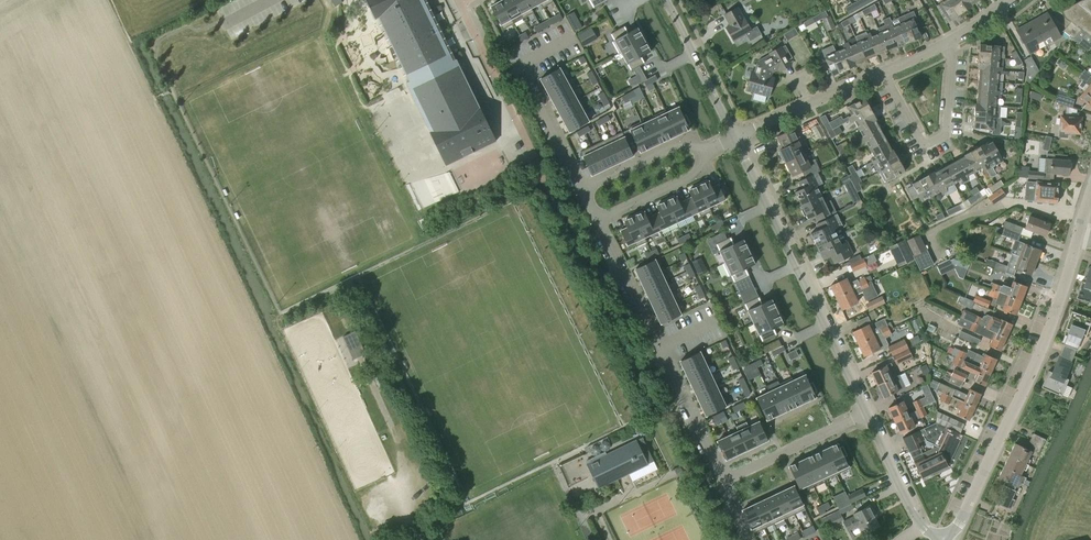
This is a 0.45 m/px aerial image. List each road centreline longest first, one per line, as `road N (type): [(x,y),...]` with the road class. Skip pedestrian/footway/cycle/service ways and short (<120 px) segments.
road 1 (tertiary): [(945,538),(1033,369),(1090,191)]
road 2 (tertiary): [(869,413),(735,137)]
road 3 (residential): [(571,39),(520,65),(582,191)]
road 4 (residential): [(884,70),(919,136),(931,142),(946,129),(952,60),(946,42)]
road 5 (residential): [(735,137),(884,70)]
road 6 (tertiary): [(735,137),(666,0)]
road 7 (tertiary): [(945,538),(920,524),(869,413)]
road 8 (residential): [(720,481),(854,420)]
road 9 (residential): [(659,347),(720,481)]
road 10 (residential): [(596,219),(659,347)]
road 11 (residential): [(699,153),(696,173),(596,219)]
road 12 (residential): [(582,191),(681,144),(699,153)]

